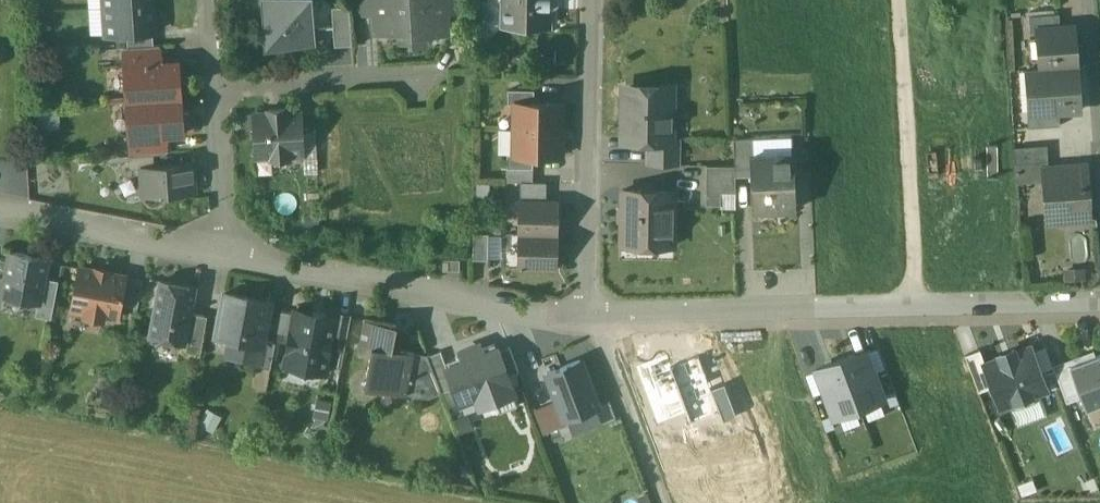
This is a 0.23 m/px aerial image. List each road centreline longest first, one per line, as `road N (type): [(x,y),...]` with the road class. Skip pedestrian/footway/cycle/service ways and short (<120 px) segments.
road 1 (residential): [(1099,302),(586,313)]
road 2 (residential): [(586,313),(222,253)]
road 3 (residential): [(586,313),(590,0)]
road 4 (residential): [(222,253),(0,215)]
road 5 (residential): [(215,88),(422,73)]
road 6 (track): [(664,502),(586,313)]
road 7 (residential): [(222,253),(227,214),(215,88)]

